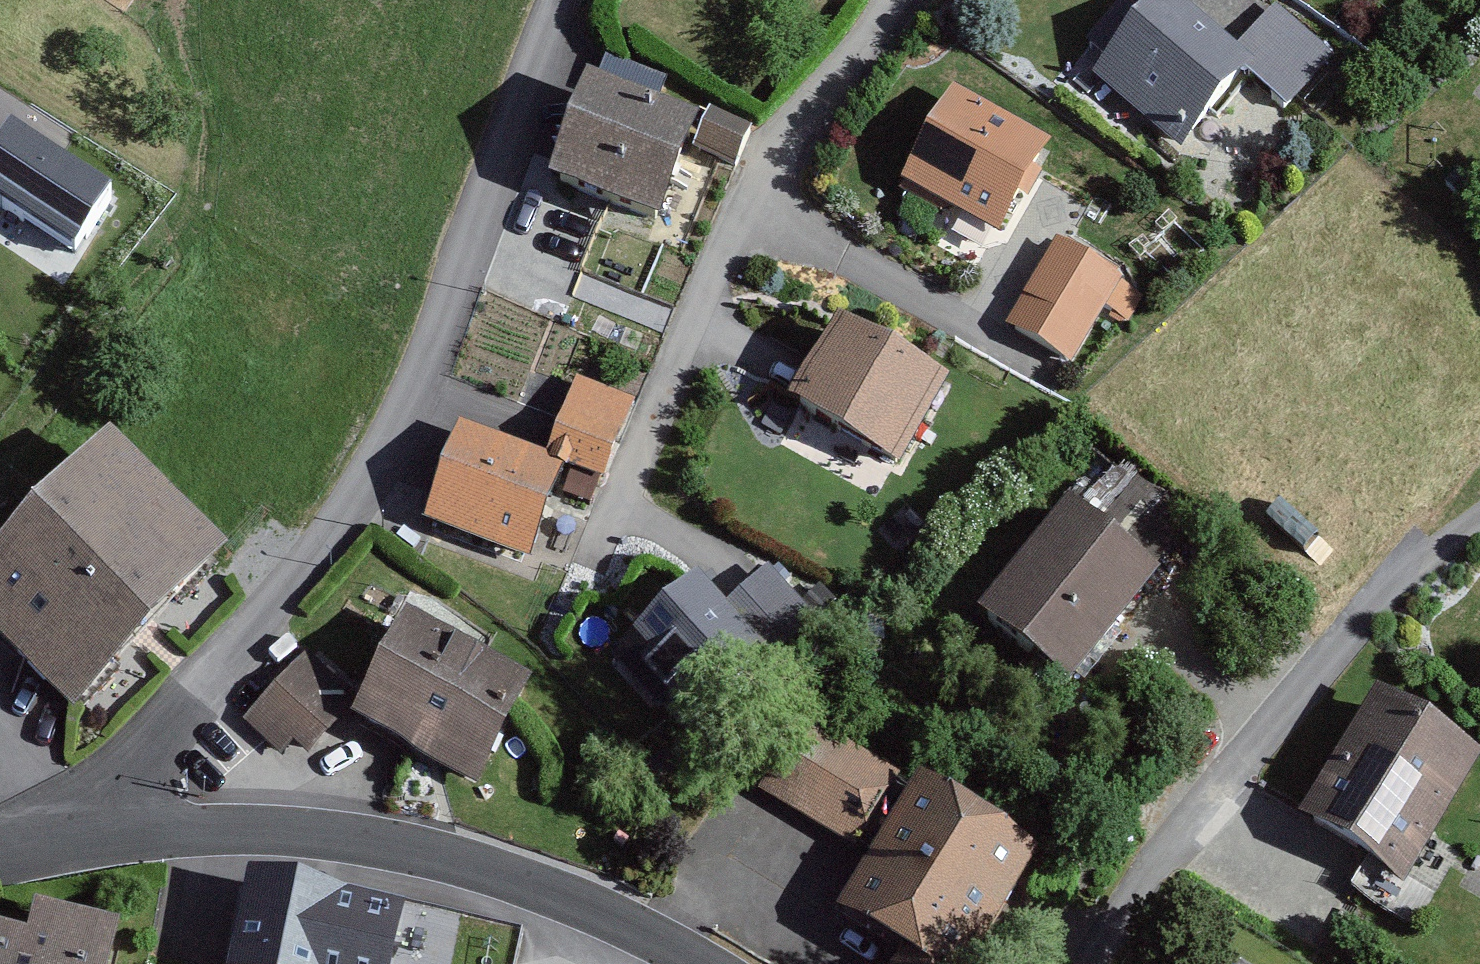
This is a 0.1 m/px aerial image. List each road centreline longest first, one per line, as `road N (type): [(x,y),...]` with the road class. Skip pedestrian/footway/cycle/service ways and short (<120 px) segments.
road 1 (unclassified): [(97,828),(127,762),(390,464),(567,0)]
road 2 (residential): [(900,0),(774,140),(600,548)]
road 3 (residential): [(97,828),(242,826),(422,846),(539,885),(694,963)]

